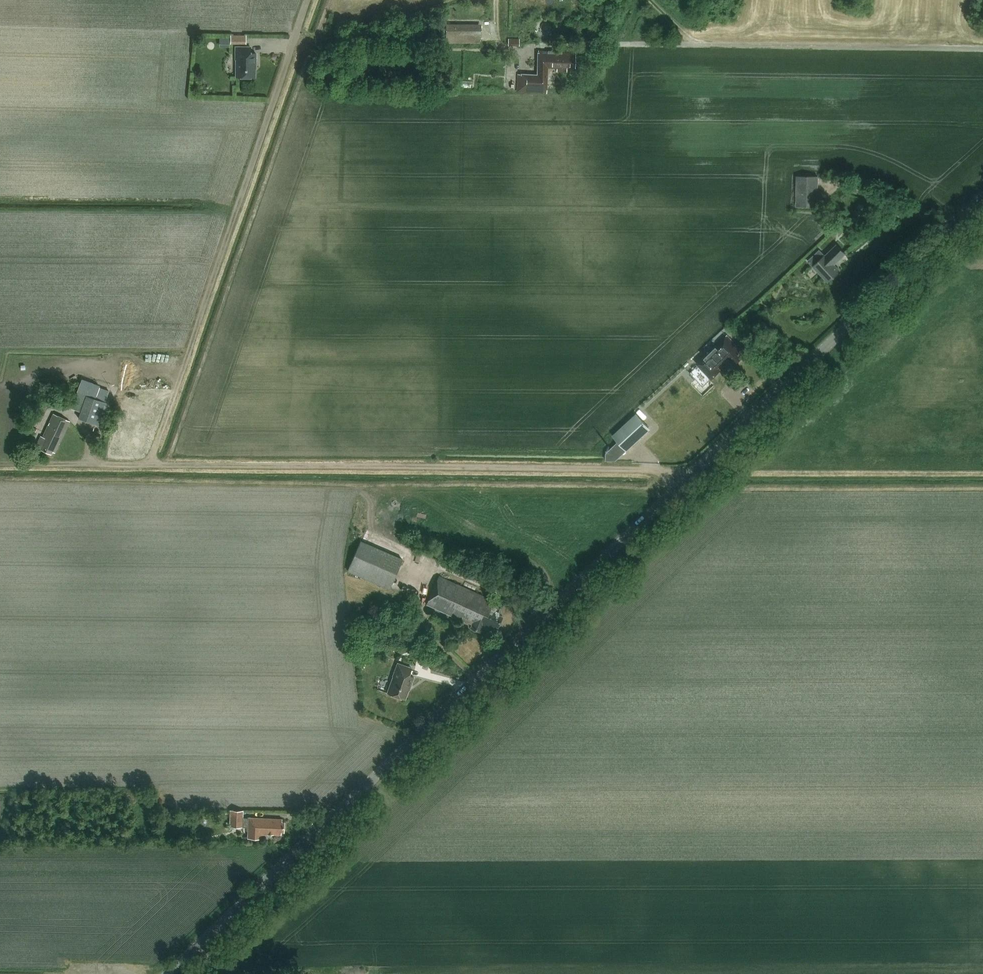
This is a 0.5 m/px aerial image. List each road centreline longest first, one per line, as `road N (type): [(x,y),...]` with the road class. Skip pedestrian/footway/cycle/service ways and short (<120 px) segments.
road 1 (tertiary): [(163,973),(982,189)]
road 2 (track): [(693,472),(0,465)]
road 3 (track): [(310,0),(155,466)]

